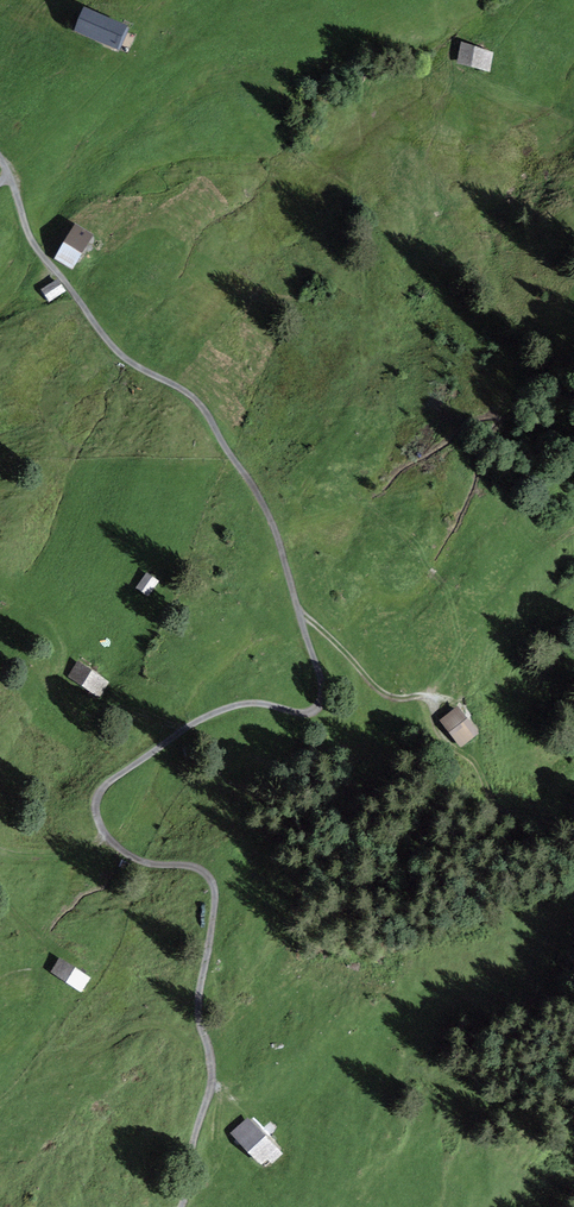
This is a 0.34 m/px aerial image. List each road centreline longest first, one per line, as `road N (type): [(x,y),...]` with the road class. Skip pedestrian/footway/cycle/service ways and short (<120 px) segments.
road 1 (track): [(38,256),(121,364),(194,404),(210,426),(277,536),(321,682),(313,712),(257,703),(218,711),(105,784),(95,801),(102,831),(119,852),(146,864),(196,868),(213,885),(197,1012),(211,1079),(180,1206)]
road 2 (track): [(493,814),(471,765),(433,736),(427,700),(385,696),(295,604)]
road 3 (track): [(60,692),(85,720),(121,716),(187,727)]

